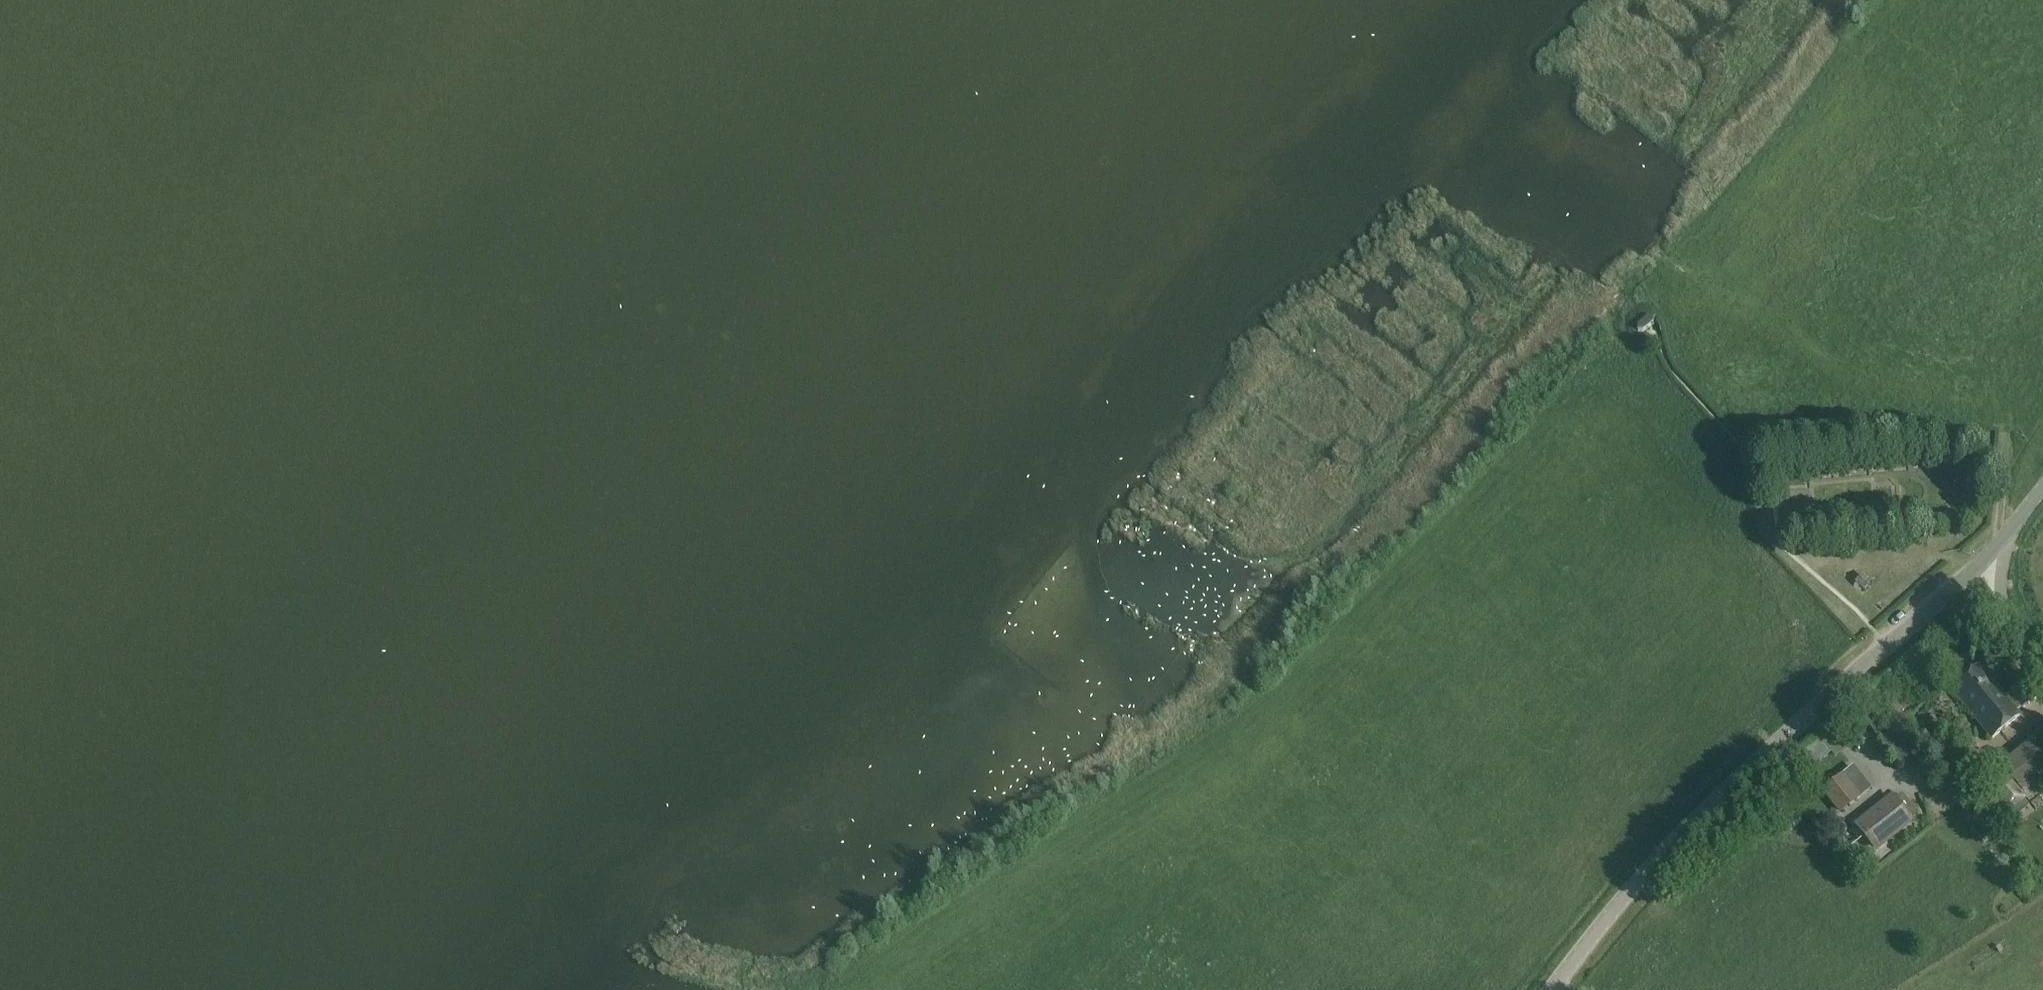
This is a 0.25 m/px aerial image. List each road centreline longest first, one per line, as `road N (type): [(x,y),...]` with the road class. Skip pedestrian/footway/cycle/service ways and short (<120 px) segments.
road 1 (unclassified): [(1556,989),(1701,813),(1946,594)]

